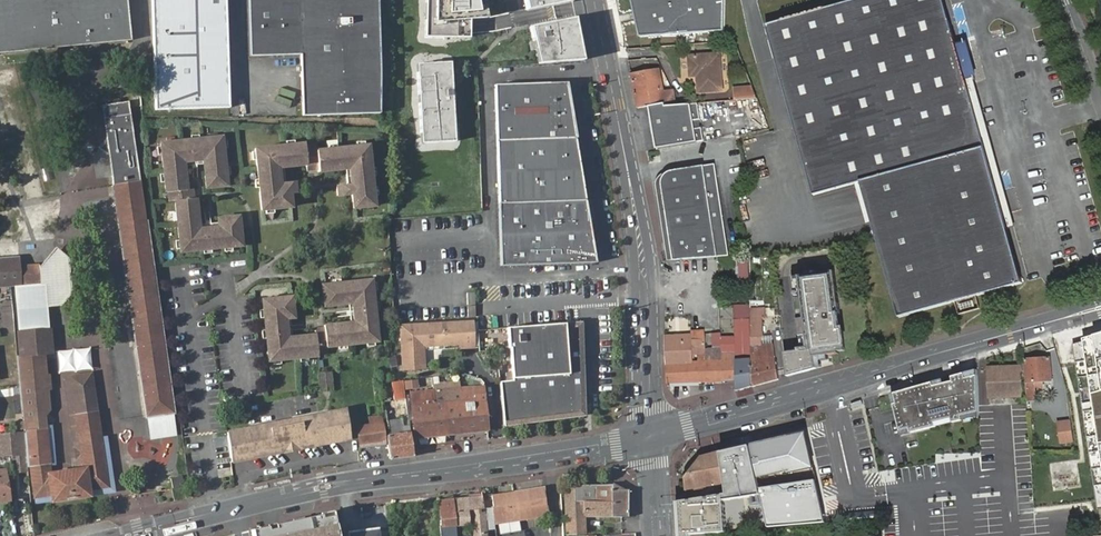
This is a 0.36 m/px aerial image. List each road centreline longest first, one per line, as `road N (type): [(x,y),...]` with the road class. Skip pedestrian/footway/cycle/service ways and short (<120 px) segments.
road 1 (secondary): [(652,437),(1100,308)]
road 2 (tertiary): [(652,437),(637,218),(595,0)]
road 3 (secondary): [(237,507),(652,437)]

